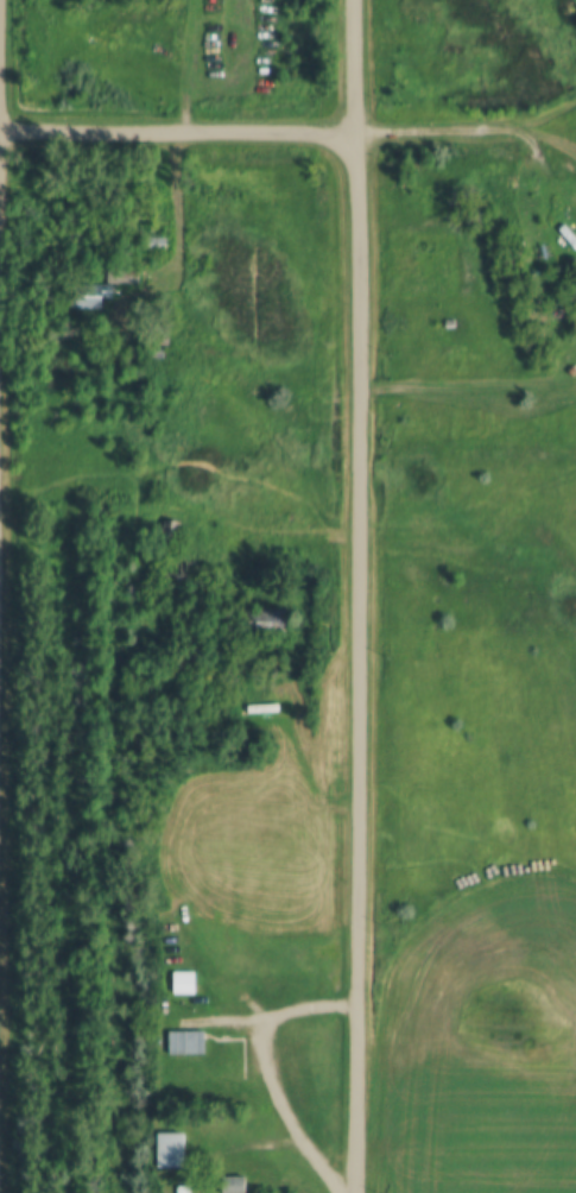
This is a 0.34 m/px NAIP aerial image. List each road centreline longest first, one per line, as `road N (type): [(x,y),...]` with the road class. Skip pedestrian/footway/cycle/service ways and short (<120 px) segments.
road 1 (residential): [(355,1192),(352,0)]
road 2 (track): [(173,134),(182,293),(239,419),(278,472)]
road 3 (residential): [(354,132),(0,133)]
road 4 (track): [(571,165),(517,130),(354,132)]

